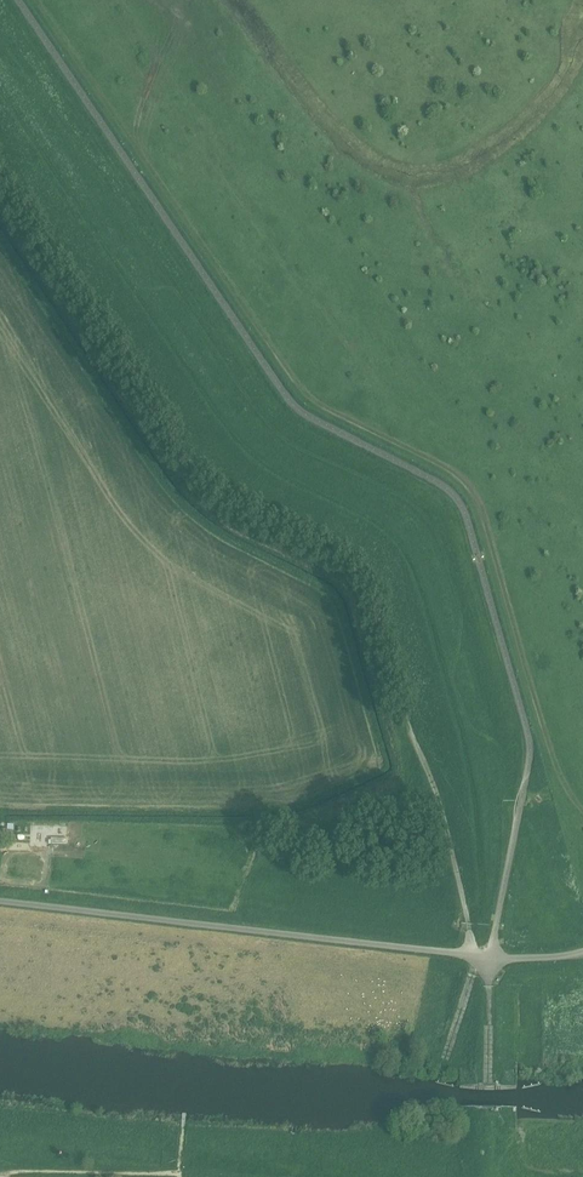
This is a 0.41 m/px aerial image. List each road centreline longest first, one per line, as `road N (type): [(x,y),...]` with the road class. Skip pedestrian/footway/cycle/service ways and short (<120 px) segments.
road 1 (track): [(0,94),(256,459),(382,526),(414,558),(483,824),(476,956)]
road 2 (track): [(582,812),(550,741),(478,497),(447,468),(321,407),(294,381),(36,0)]
road 3 (unclassified): [(0,901),(489,957)]
road 4 (track): [(0,1174),(203,1176)]

